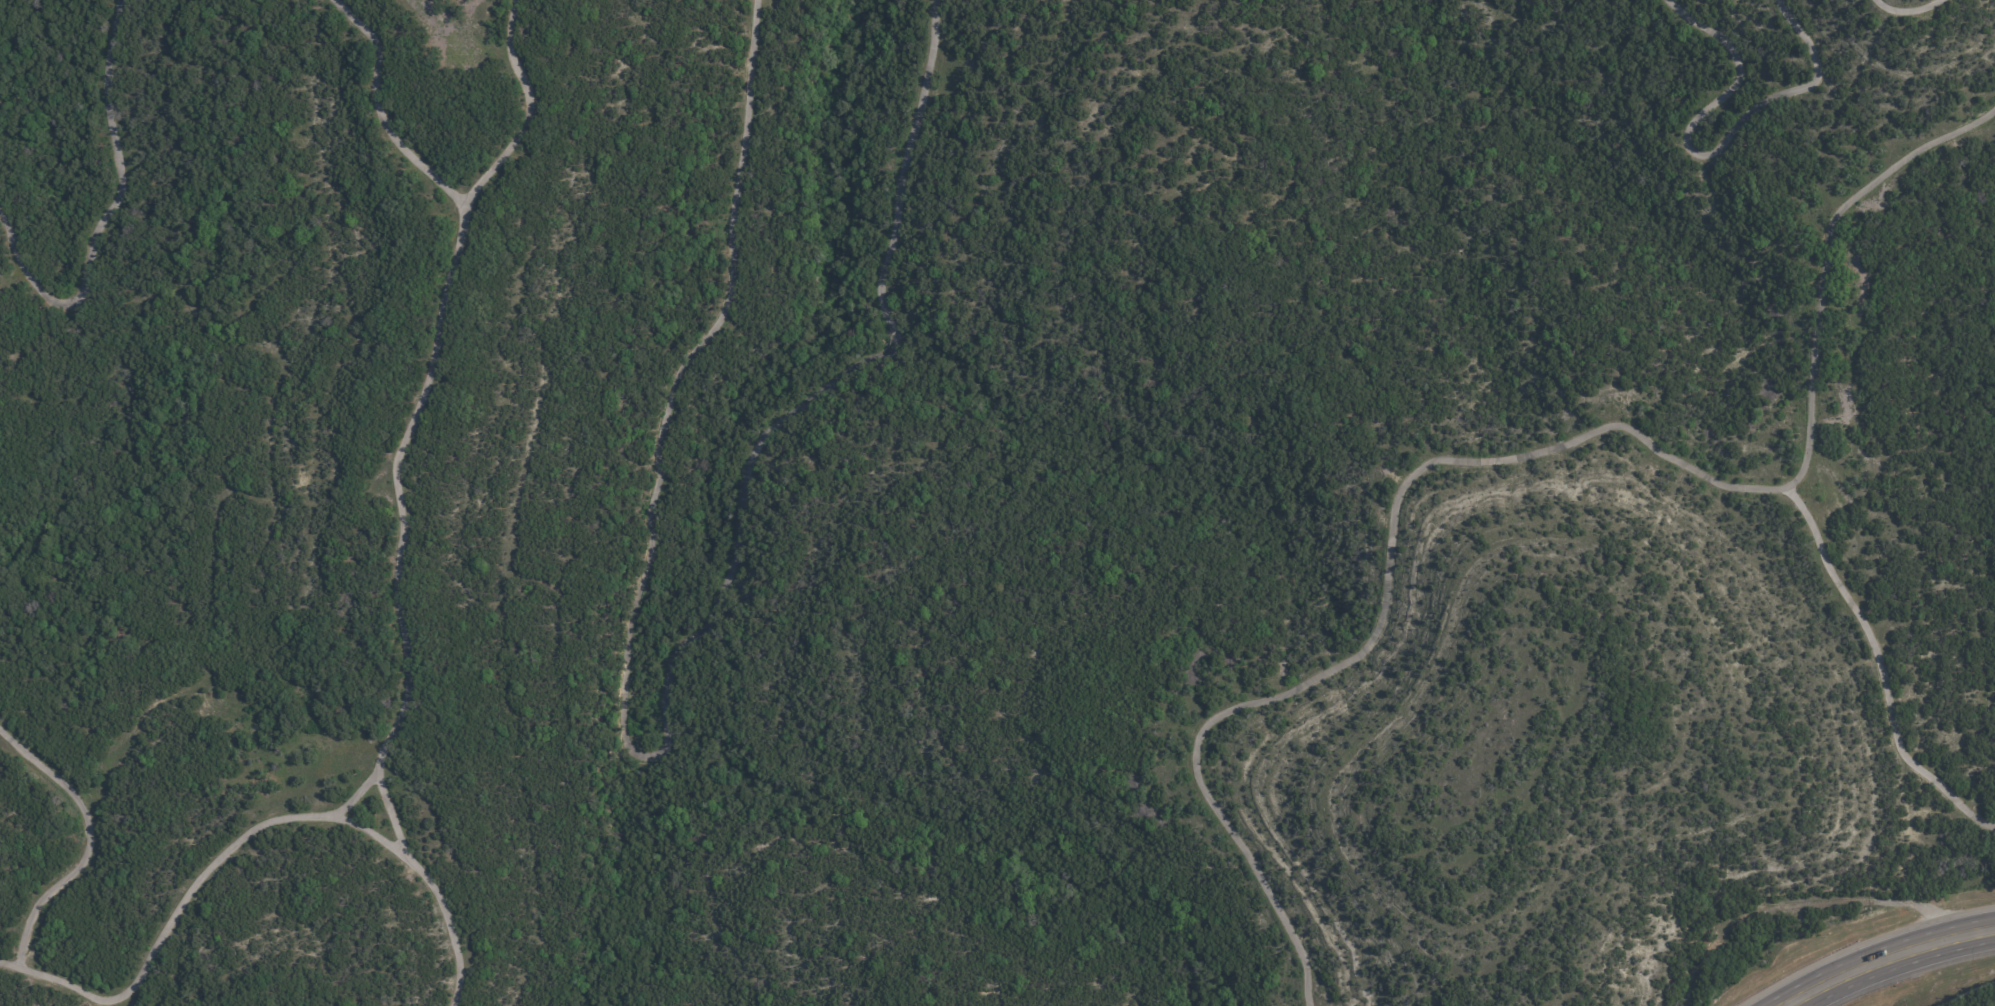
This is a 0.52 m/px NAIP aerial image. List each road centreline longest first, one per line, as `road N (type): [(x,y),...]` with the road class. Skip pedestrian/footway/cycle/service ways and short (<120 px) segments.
road 1 (primary): [(1994,930),(1890,958),(1785,1005)]

